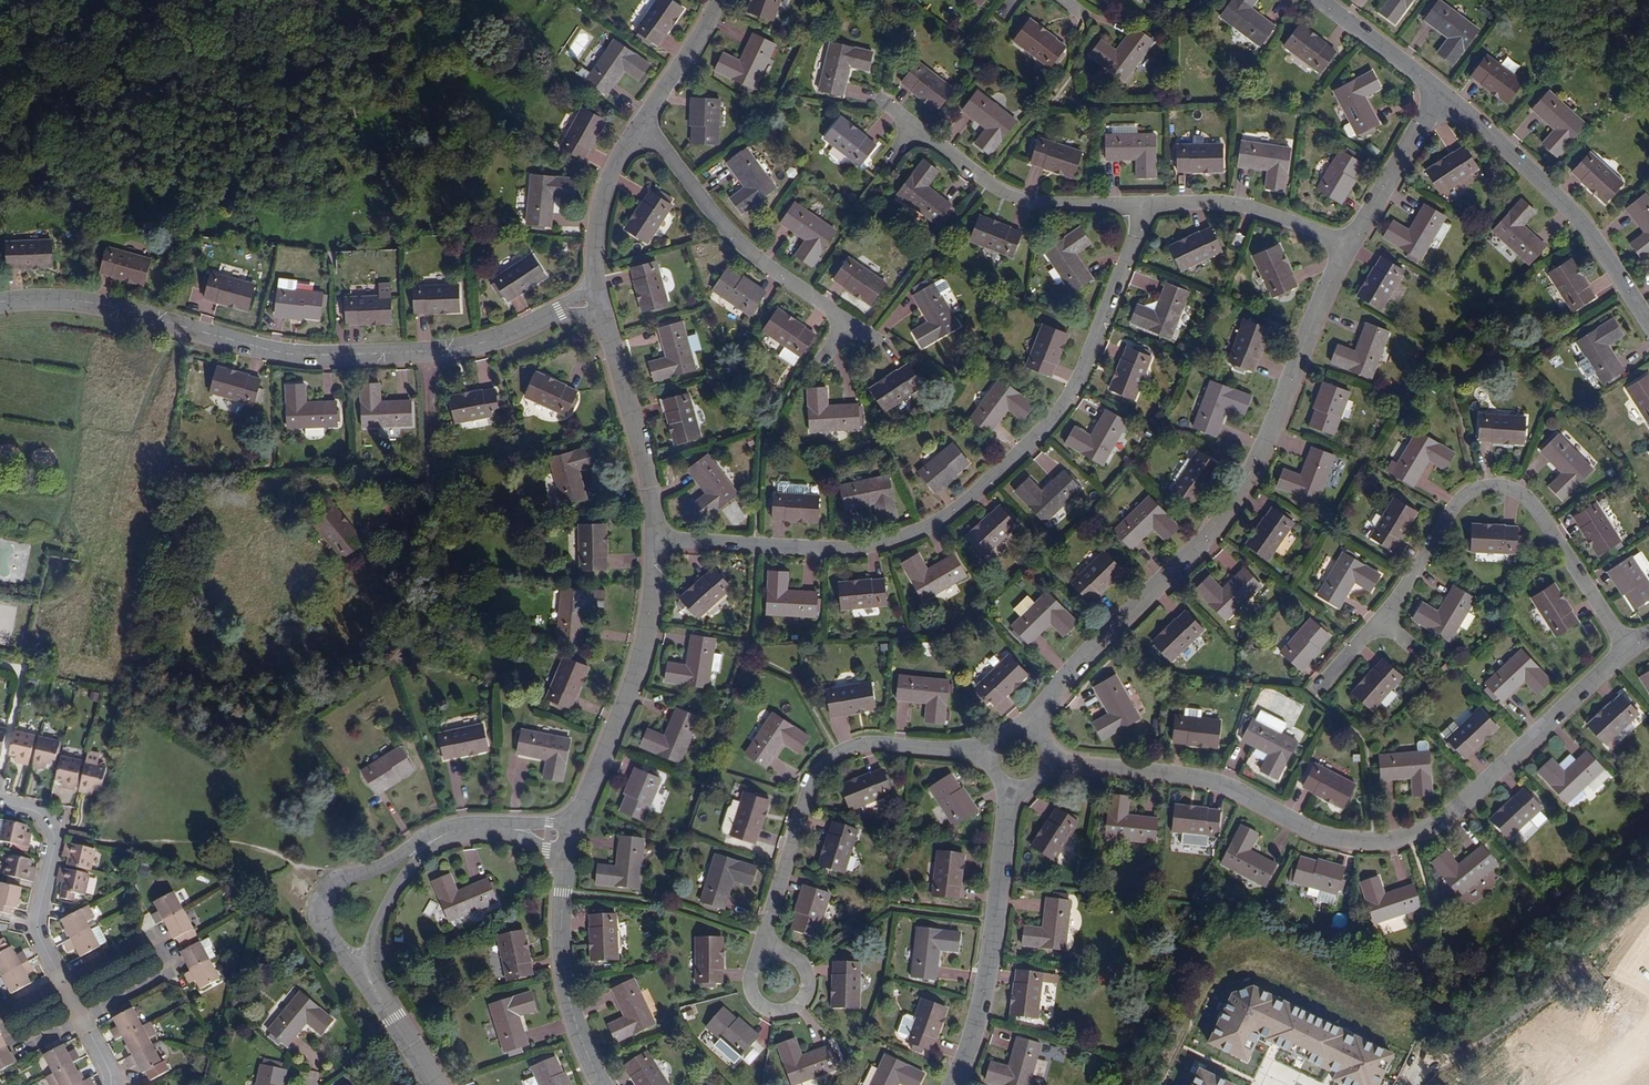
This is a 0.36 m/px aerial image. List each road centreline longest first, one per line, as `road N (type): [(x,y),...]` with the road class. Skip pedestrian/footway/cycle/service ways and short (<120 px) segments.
road 1 (residential): [(653,539),(824,549),(938,524),(1067,399),(1144,205)]
road 2 (residential): [(1050,763),(1190,776),(1235,789),(1323,837),(1389,840),(1437,823),(1628,651)]
road 3 (residential): [(599,297),(455,350),(291,354),(75,300),(0,301)]
road 4 (residential): [(1029,730),(1063,676),(1188,553),(1267,456),(1316,305),(1348,244)]
road 5 (residential): [(1628,651),(1527,499),(1491,483),(1454,503),(1380,617)]
road 6 (residential): [(990,755),(867,745),(833,754),(811,778),(761,933),(765,955)]
road 7 (residential): [(643,120),(729,238),(877,344)]
road 8 (residential): [(1648,322),(1571,210),(1443,93)]
road 9 (residential): [(953,1084),(986,994),(1012,788)]
road 10 (residential): [(461,829),(336,881),(324,899),(320,915),(394,1018)]
road 11 (residential): [(573,821),(633,676),(653,539)]
road 12 (residential): [(911,129),(1023,200),(1144,205)]
road 13 (residential): [(653,539),(599,297)]
road 14 (residential): [(564,856),(563,965),(581,1041),(602,1084)]
road 15 (residential): [(394,1018),(369,953),(385,905),(417,862),(461,829)]
road 16 (residential): [(66,985),(153,940),(168,970),(82,1015)]
road 17 (residential): [(0,798),(49,820),(54,841),(39,916),(66,985)]
road 18 (unclassified): [(1408,1084),(1422,1067),(1491,1035),(1584,960)]
road 19 (residential): [(1144,205),(1231,203),(1348,244)]
road 20 (residential): [(599,297),(595,235),(606,184),(643,120)]
road 21 (residential): [(1348,244),(1443,93)]
road 22 (residential): [(765,955),(752,970),(750,990),(761,1007),(781,1013),(800,1006),(810,989),(807,969),(785,952)]
road 23 (residential): [(1443,93),(1319,0)]
road 24 (residential): [(717,0),(643,120)]

